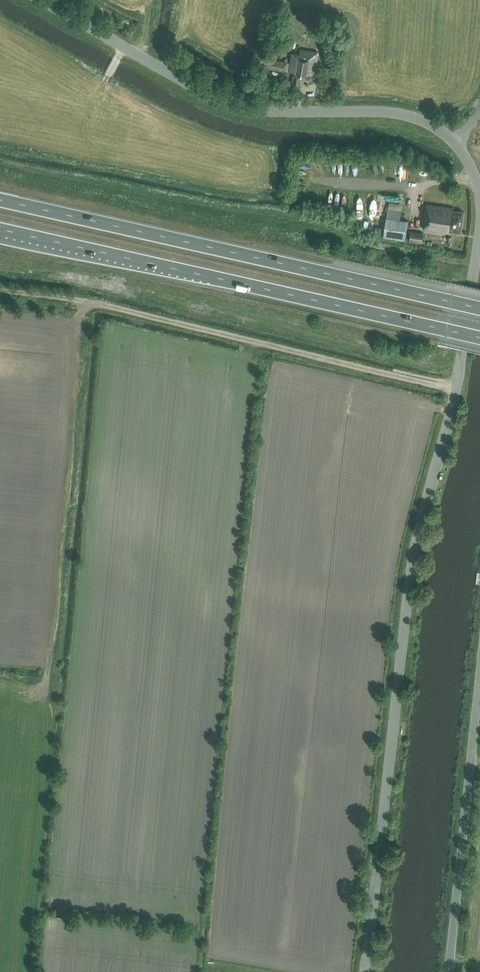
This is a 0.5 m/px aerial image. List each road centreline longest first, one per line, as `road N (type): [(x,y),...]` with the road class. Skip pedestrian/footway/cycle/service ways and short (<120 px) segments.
road 1 (tertiary): [(363,971),(409,570),(460,367),(479,234)]
road 2 (trunk): [(0,229),(479,337)]
road 3 (trunk): [(479,308),(0,200)]
road 4 (tertiary): [(454,142),(413,116),(238,106),(43,0)]
road 5 (unclassified): [(448,971),(479,677)]

